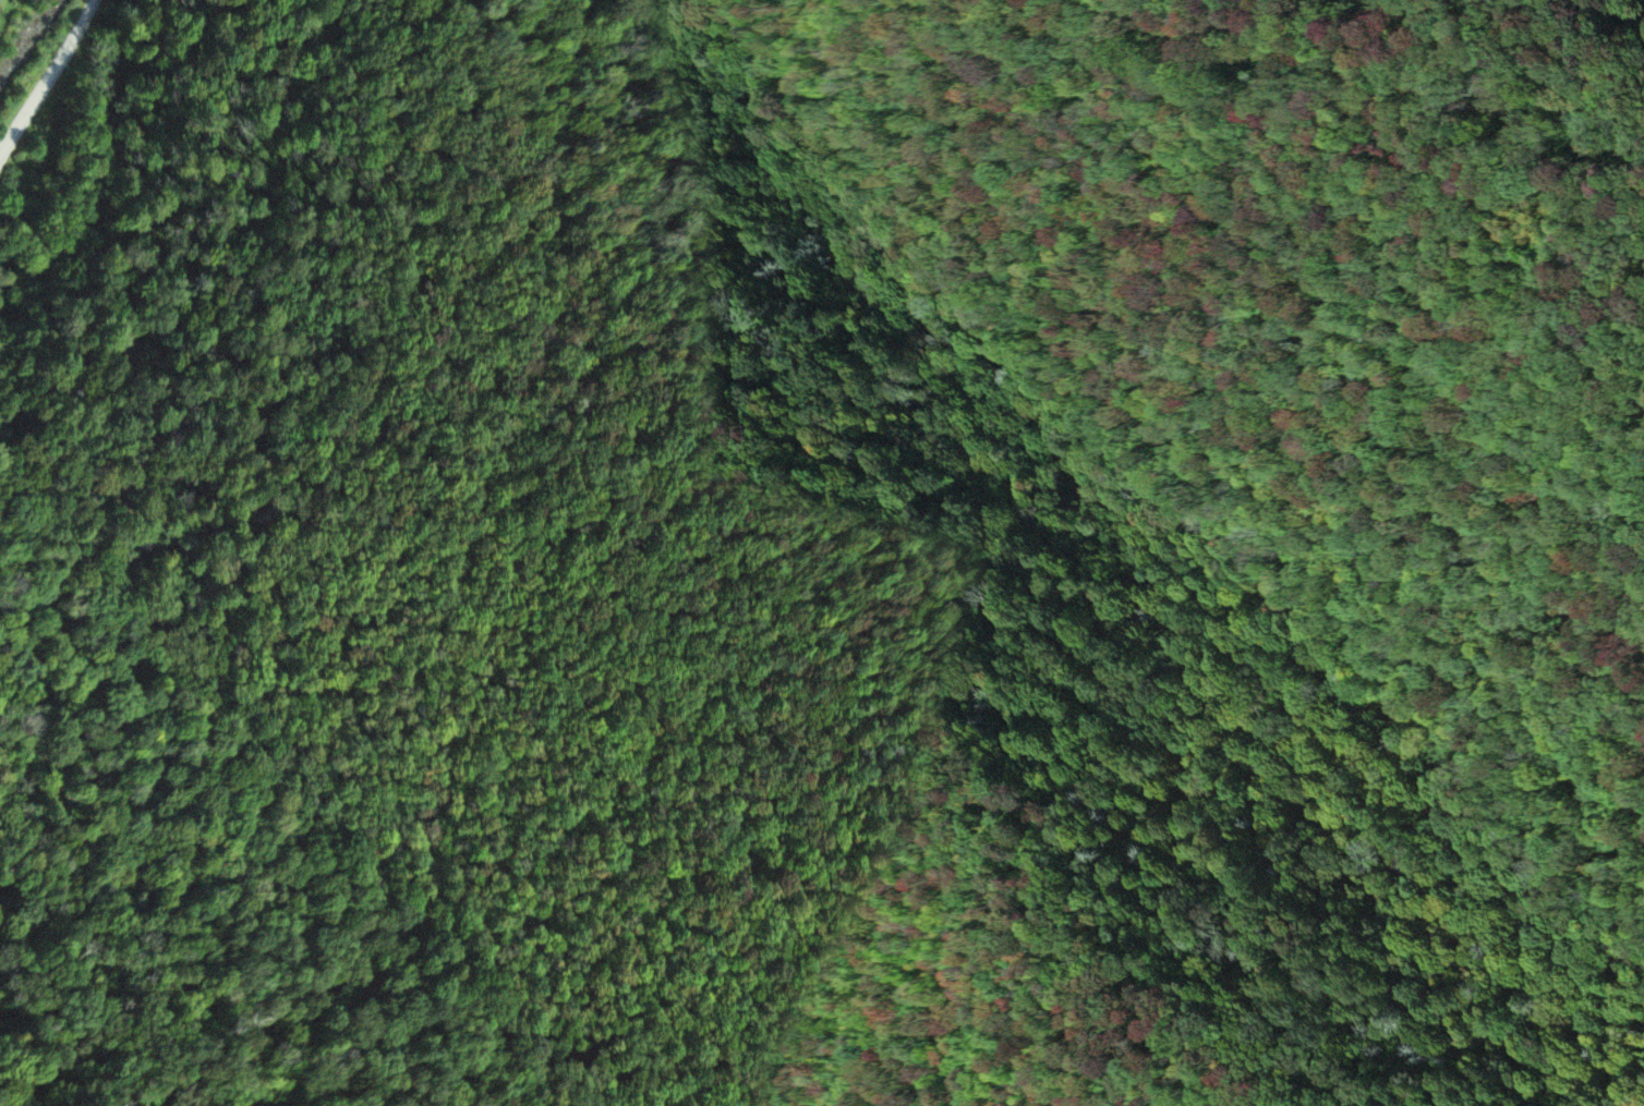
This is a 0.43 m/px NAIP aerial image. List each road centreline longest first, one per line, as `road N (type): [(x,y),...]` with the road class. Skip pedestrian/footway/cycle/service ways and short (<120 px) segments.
road 1 (tertiary): [(0,158),(96,0)]

